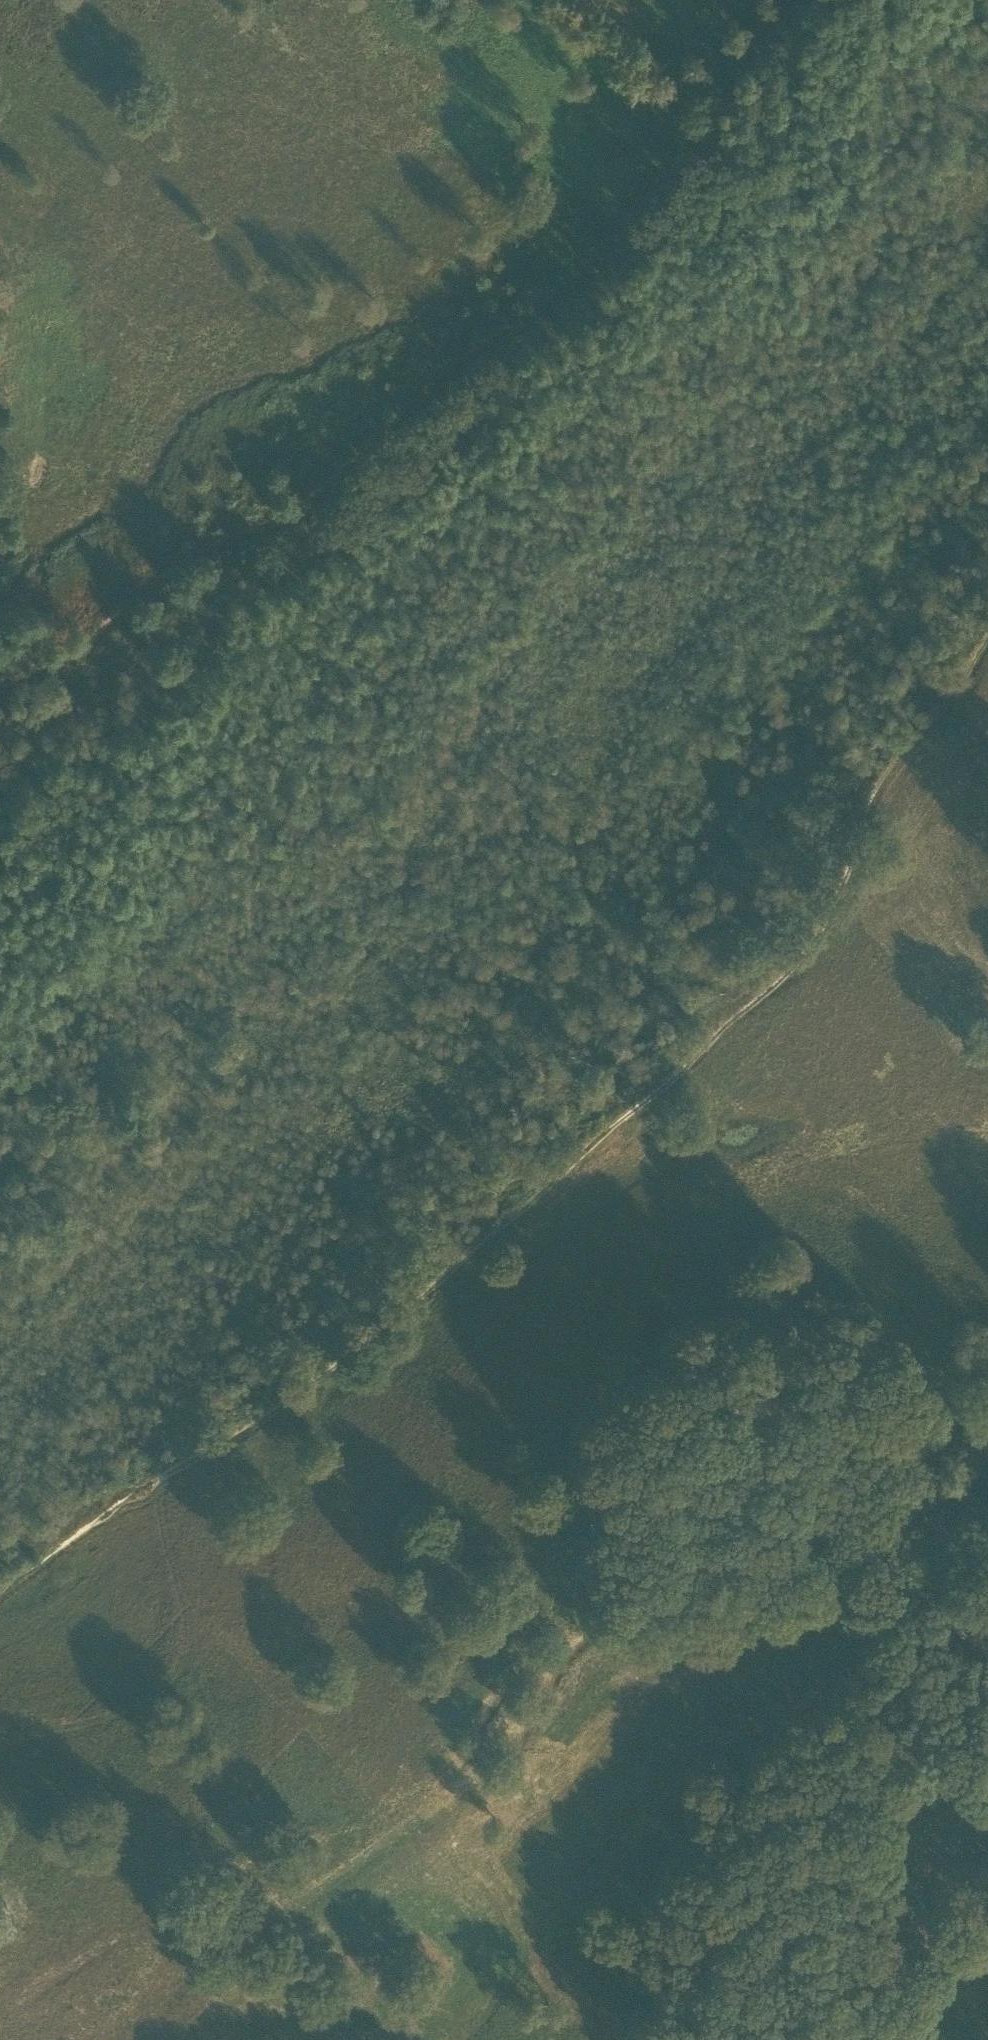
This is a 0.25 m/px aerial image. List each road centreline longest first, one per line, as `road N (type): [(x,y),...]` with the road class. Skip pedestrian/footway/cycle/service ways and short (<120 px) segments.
road 1 (track): [(0,689),(295,503),(534,311),(713,101)]
road 2 (track): [(788,0),(713,101),(587,0)]

